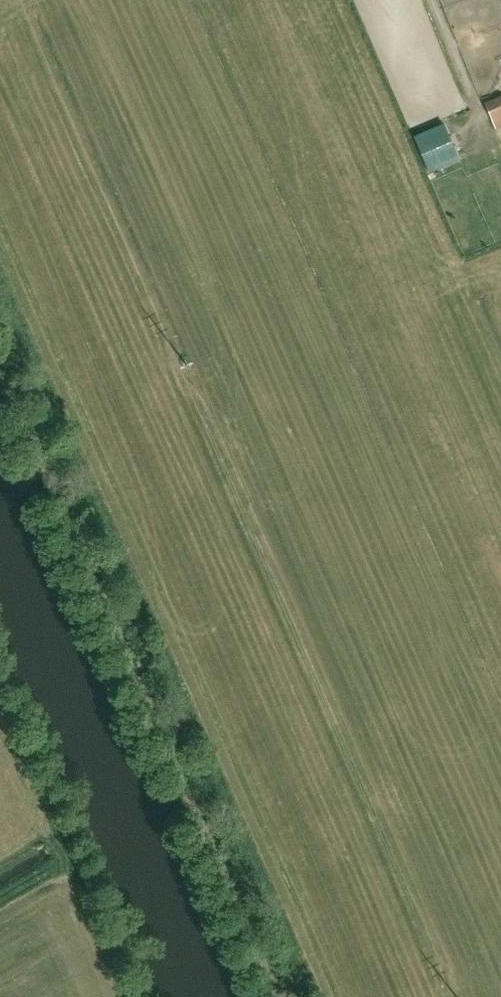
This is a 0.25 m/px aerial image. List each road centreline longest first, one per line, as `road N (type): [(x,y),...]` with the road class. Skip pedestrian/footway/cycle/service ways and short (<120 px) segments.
road 1 (track): [(0,322),(295,996)]

